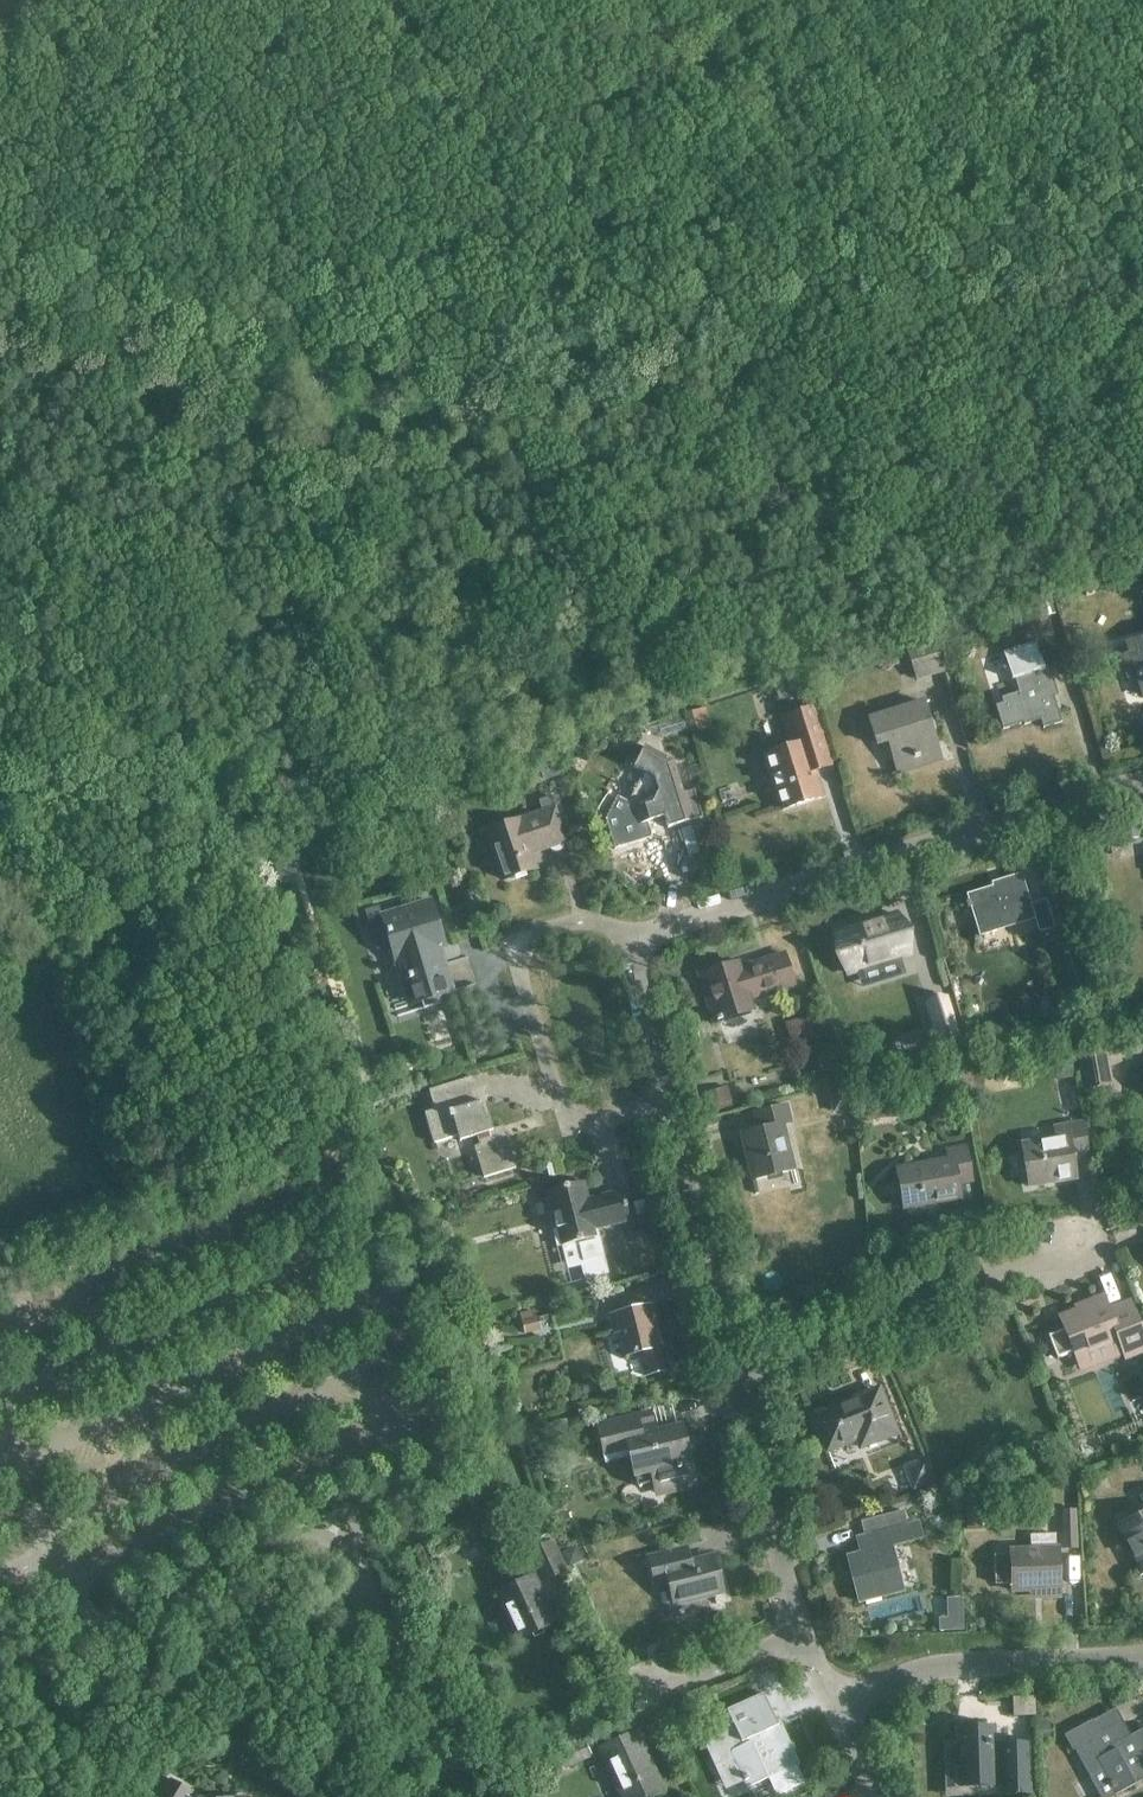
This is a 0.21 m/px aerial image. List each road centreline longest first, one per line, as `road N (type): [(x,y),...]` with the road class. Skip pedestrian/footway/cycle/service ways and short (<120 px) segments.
road 1 (track): [(1142,420),(986,466),(883,482),(829,503),(639,506),(477,540),(339,556)]
road 2 (track): [(339,556),(319,596),(329,717),(280,787),(249,807),(219,808),(162,783),(0,752)]
road 3 (residential): [(627,924),(1142,774)]
road 4 (residential): [(627,924),(566,919),(524,929),(513,950),(553,1082),(571,1105),(616,1118),(677,1117)]
road 5 (residential): [(738,1360),(1090,1238)]
road 6 (track): [(339,556),(203,560),(111,545),(0,559)]
road 7 (residential): [(831,1702),(957,1663),(1142,1656)]
road 8 (residential): [(454,1796),(332,1526)]
road 9 (residential): [(798,1637),(738,1360)]
road 10 (residential): [(738,1360),(677,1117)]
road 11 (residential): [(677,1117),(627,924)]
road 12 (residential): [(652,1692),(798,1637)]

